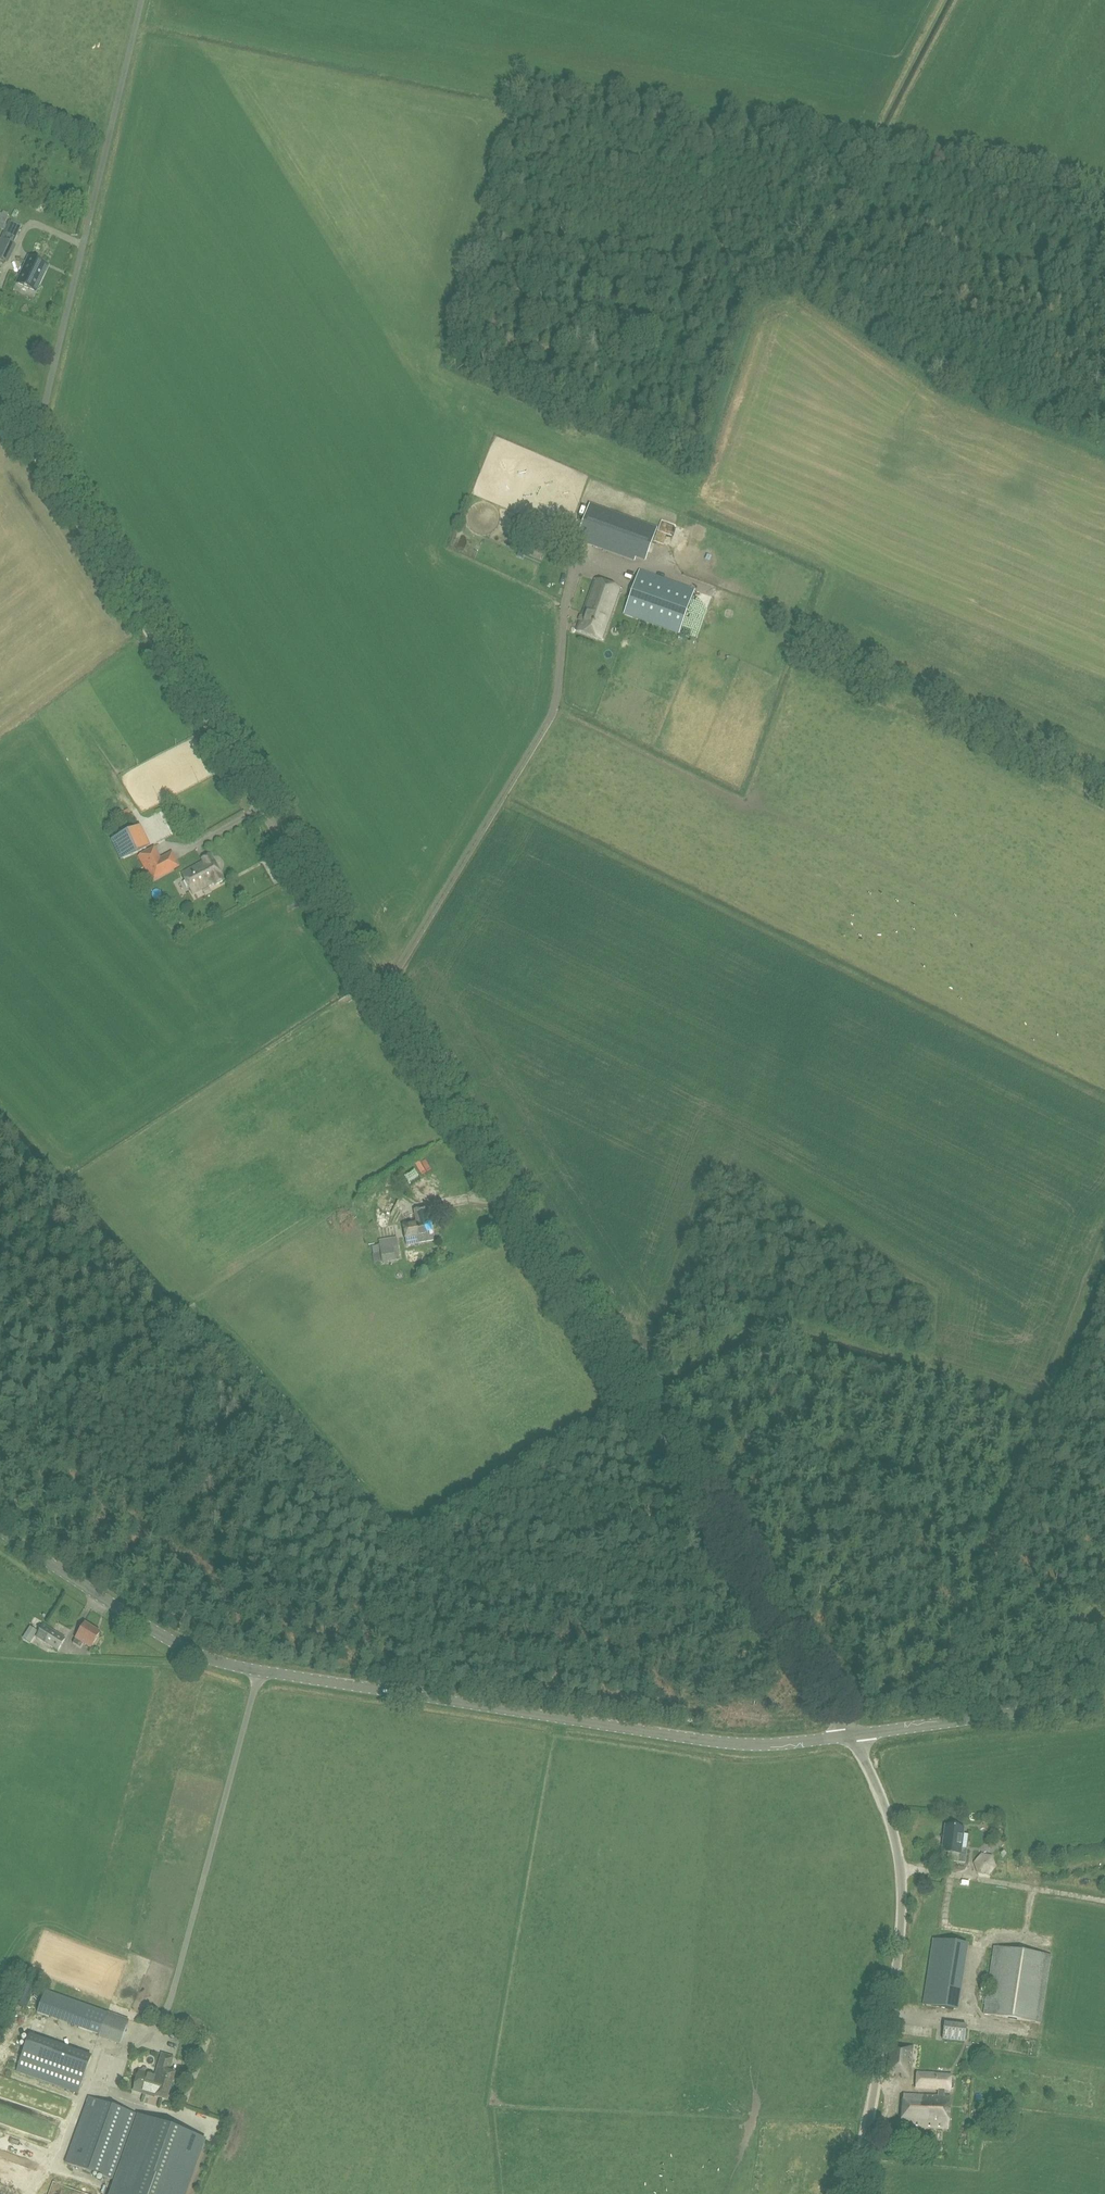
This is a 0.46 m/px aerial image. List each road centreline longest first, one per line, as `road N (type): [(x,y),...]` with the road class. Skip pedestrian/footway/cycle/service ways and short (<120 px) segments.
road 1 (unclassified): [(850,1735),(36,451)]
road 2 (tertiary): [(850,1735),(720,1741),(222,1663),(185,1649),(0,1530)]
road 3 (unclassified): [(855,2193),(901,1940),(893,1831),(850,1735)]
road 4 (unclassified): [(42,419),(141,0)]
road 5 (tertiary): [(1104,1701),(850,1735)]

